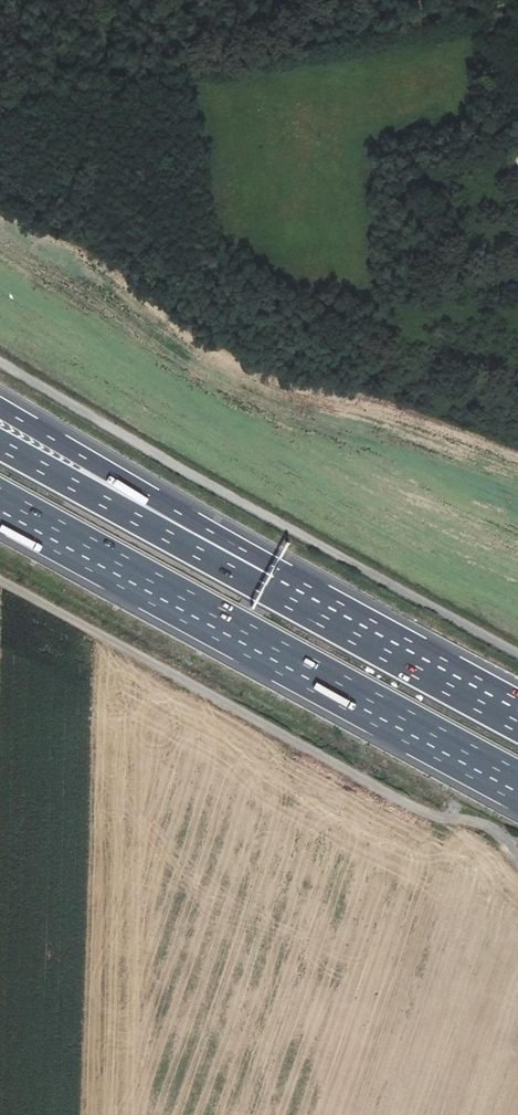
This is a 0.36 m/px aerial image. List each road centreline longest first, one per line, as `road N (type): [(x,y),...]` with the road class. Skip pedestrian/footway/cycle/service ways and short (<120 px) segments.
road 1 (track): [(0,363),(517,655)]
road 2 (track): [(517,856),(490,829),(409,805),(0,579)]
road 3 (motorway): [(50,532),(517,787)]
road 4 (track): [(517,5),(0,105)]
road 5 (motorway): [(264,579),(177,514),(0,408)]
road 6 (motorway): [(264,579),(0,445)]
road 7 (motorway): [(517,716),(264,579)]

